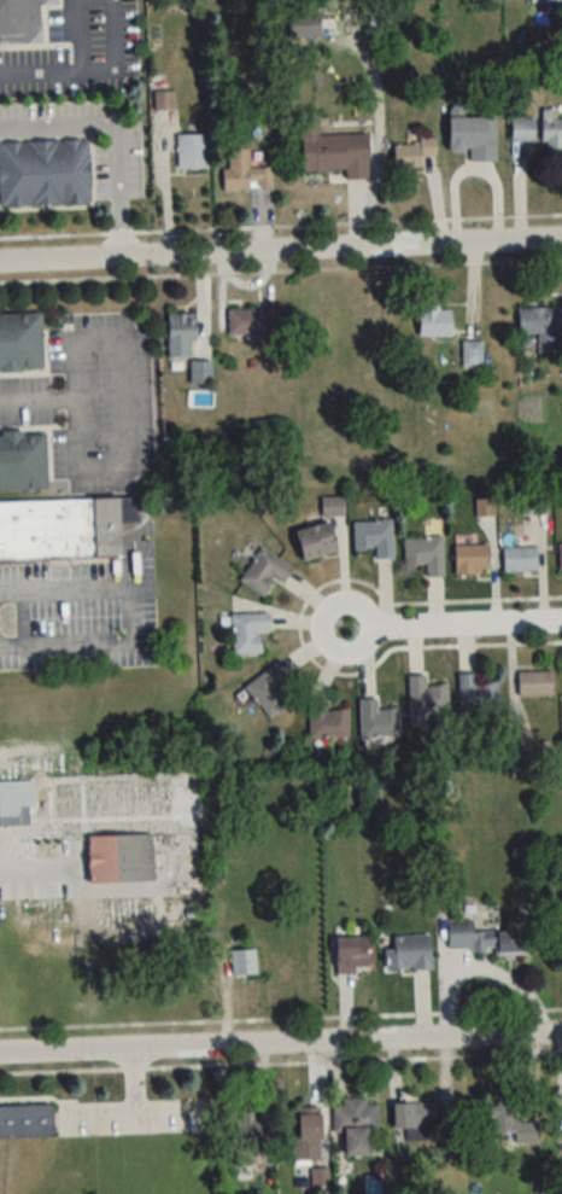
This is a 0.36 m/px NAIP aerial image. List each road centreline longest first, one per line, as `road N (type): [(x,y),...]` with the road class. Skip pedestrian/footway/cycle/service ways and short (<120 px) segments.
road 1 (residential): [(0,265),(561,238)]
road 2 (residential): [(561,1037),(0,1052)]
road 3 (residential): [(561,621),(344,628)]

